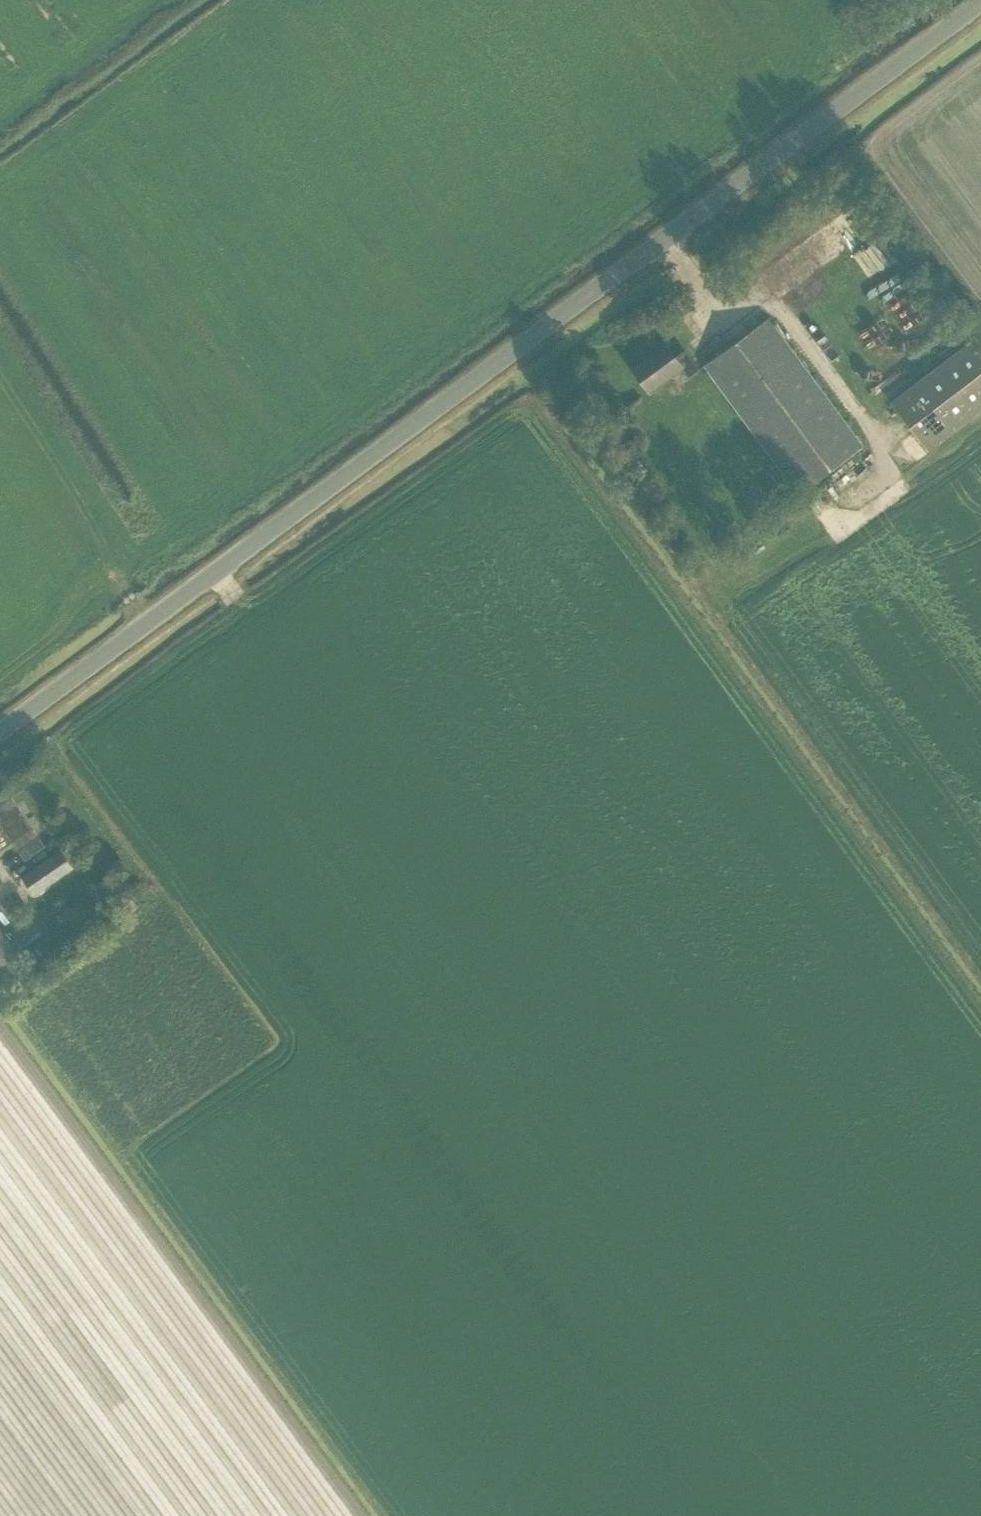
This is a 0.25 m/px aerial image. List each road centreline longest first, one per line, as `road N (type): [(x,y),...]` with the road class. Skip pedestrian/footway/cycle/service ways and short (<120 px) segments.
road 1 (tertiary): [(0,735),(979,0)]

